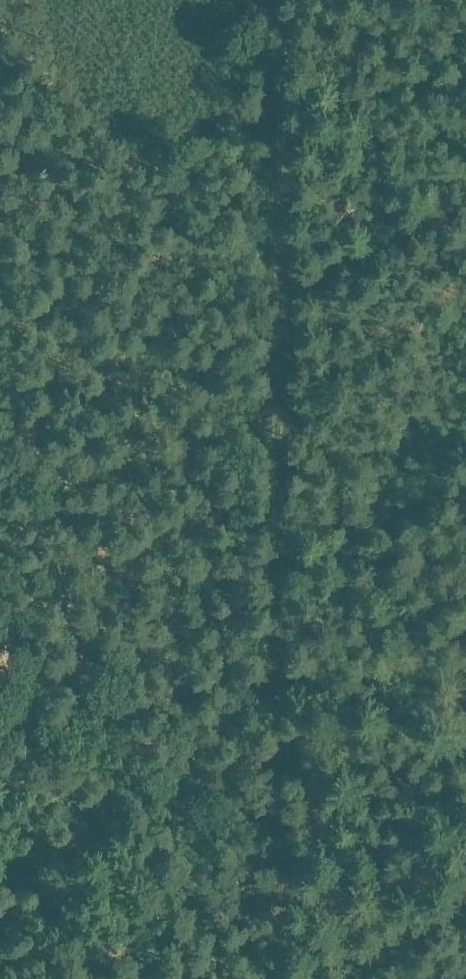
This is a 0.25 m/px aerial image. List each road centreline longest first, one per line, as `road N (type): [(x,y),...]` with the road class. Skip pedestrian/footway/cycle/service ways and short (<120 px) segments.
road 1 (track): [(278,0),(286,7),(285,978)]
road 2 (track): [(287,845),(0,720)]
road 3 (track): [(325,978),(465,898)]

